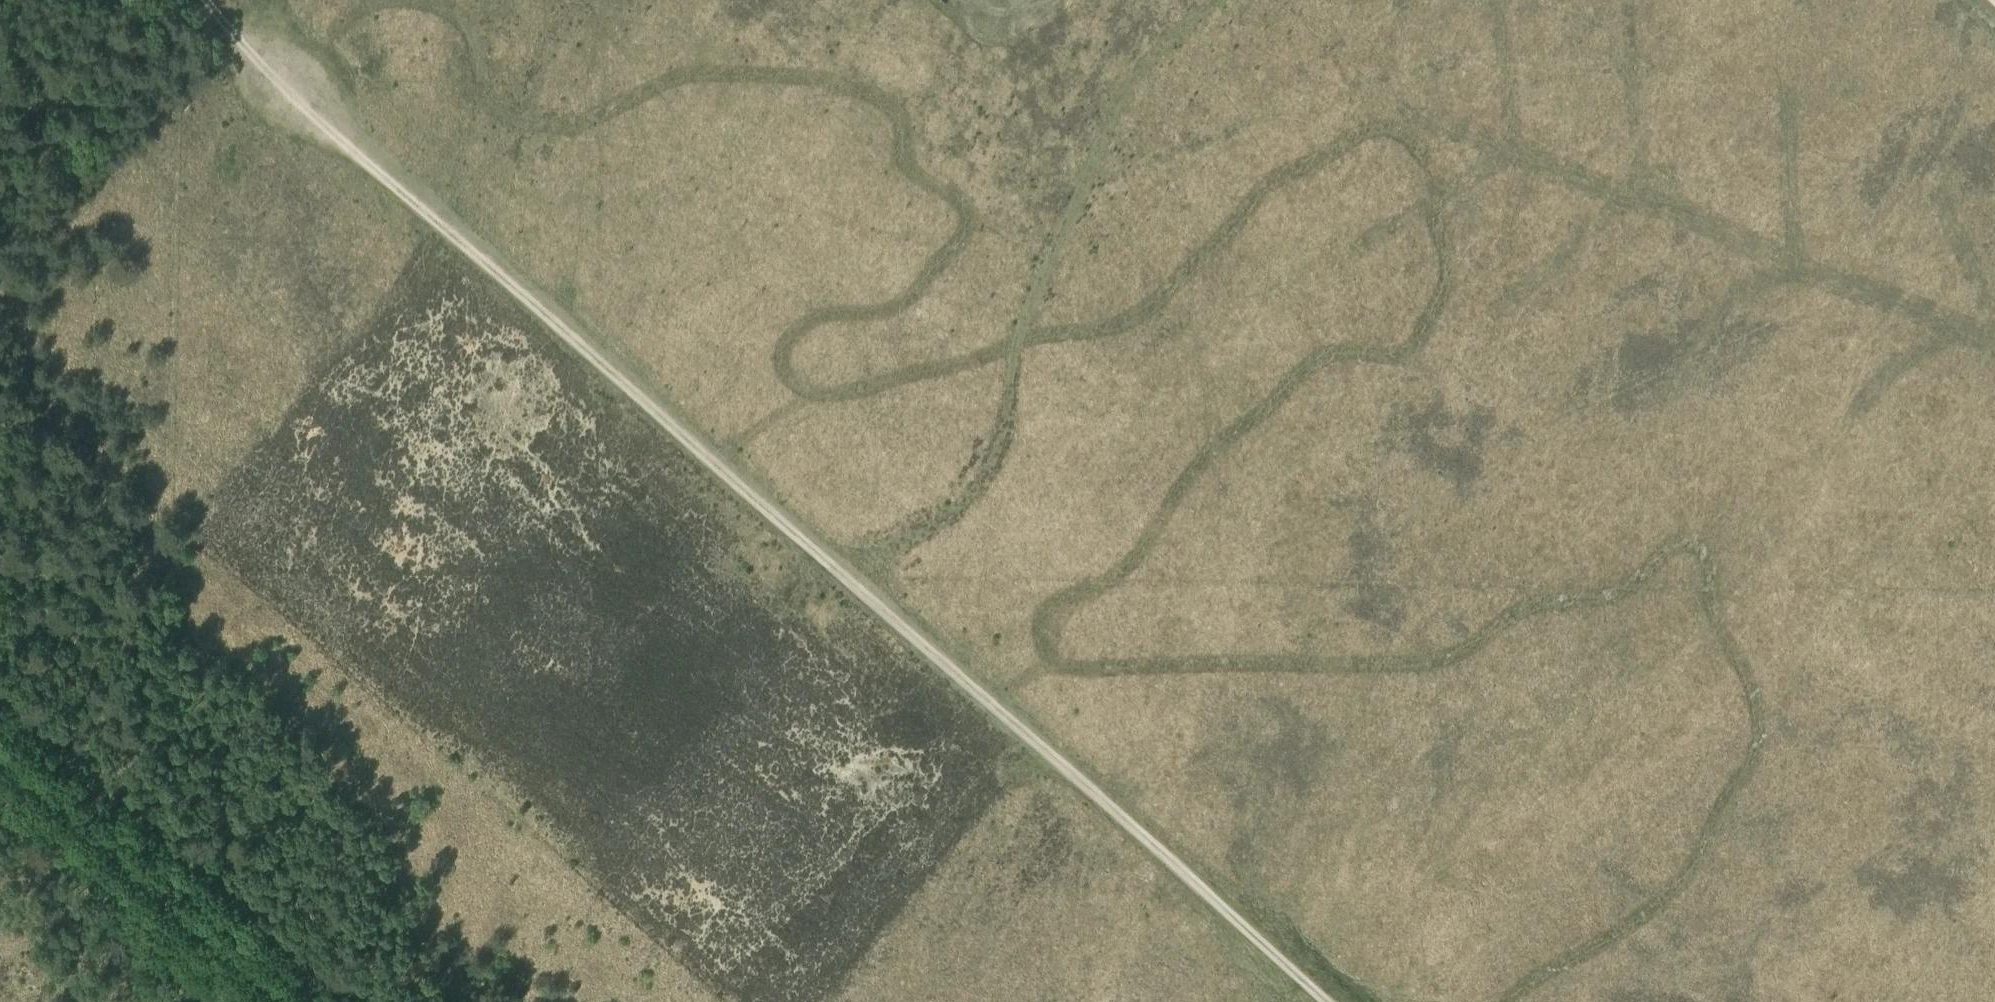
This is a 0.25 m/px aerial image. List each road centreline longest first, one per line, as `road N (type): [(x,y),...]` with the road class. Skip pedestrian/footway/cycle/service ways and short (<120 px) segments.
road 1 (track): [(0,759),(278,1001)]

